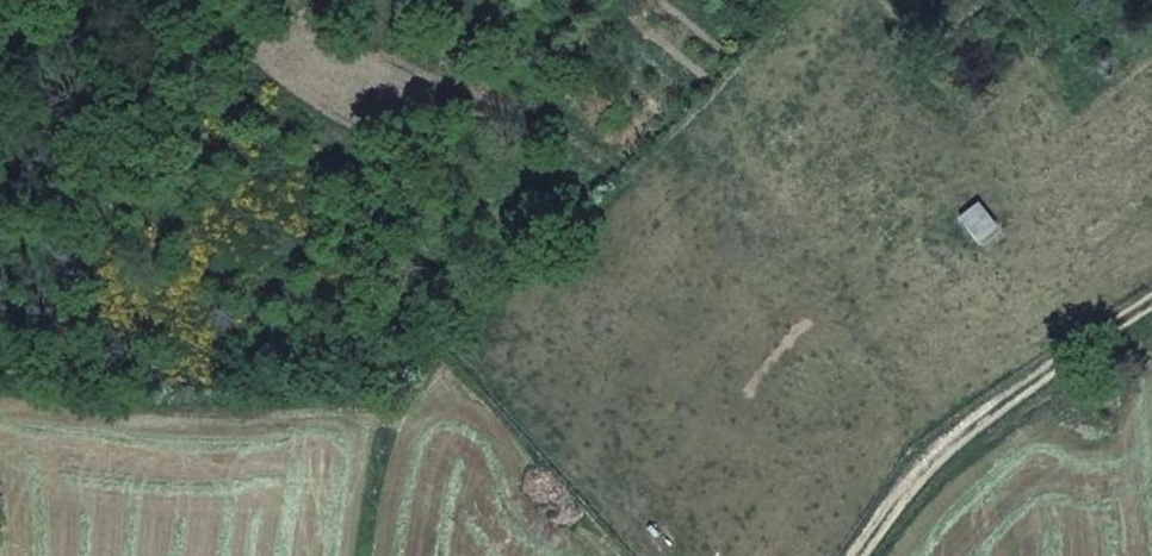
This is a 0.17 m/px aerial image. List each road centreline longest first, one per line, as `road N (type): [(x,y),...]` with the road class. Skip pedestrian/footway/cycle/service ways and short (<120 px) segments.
road 1 (track): [(1151,311),(905,470),(852,555)]

